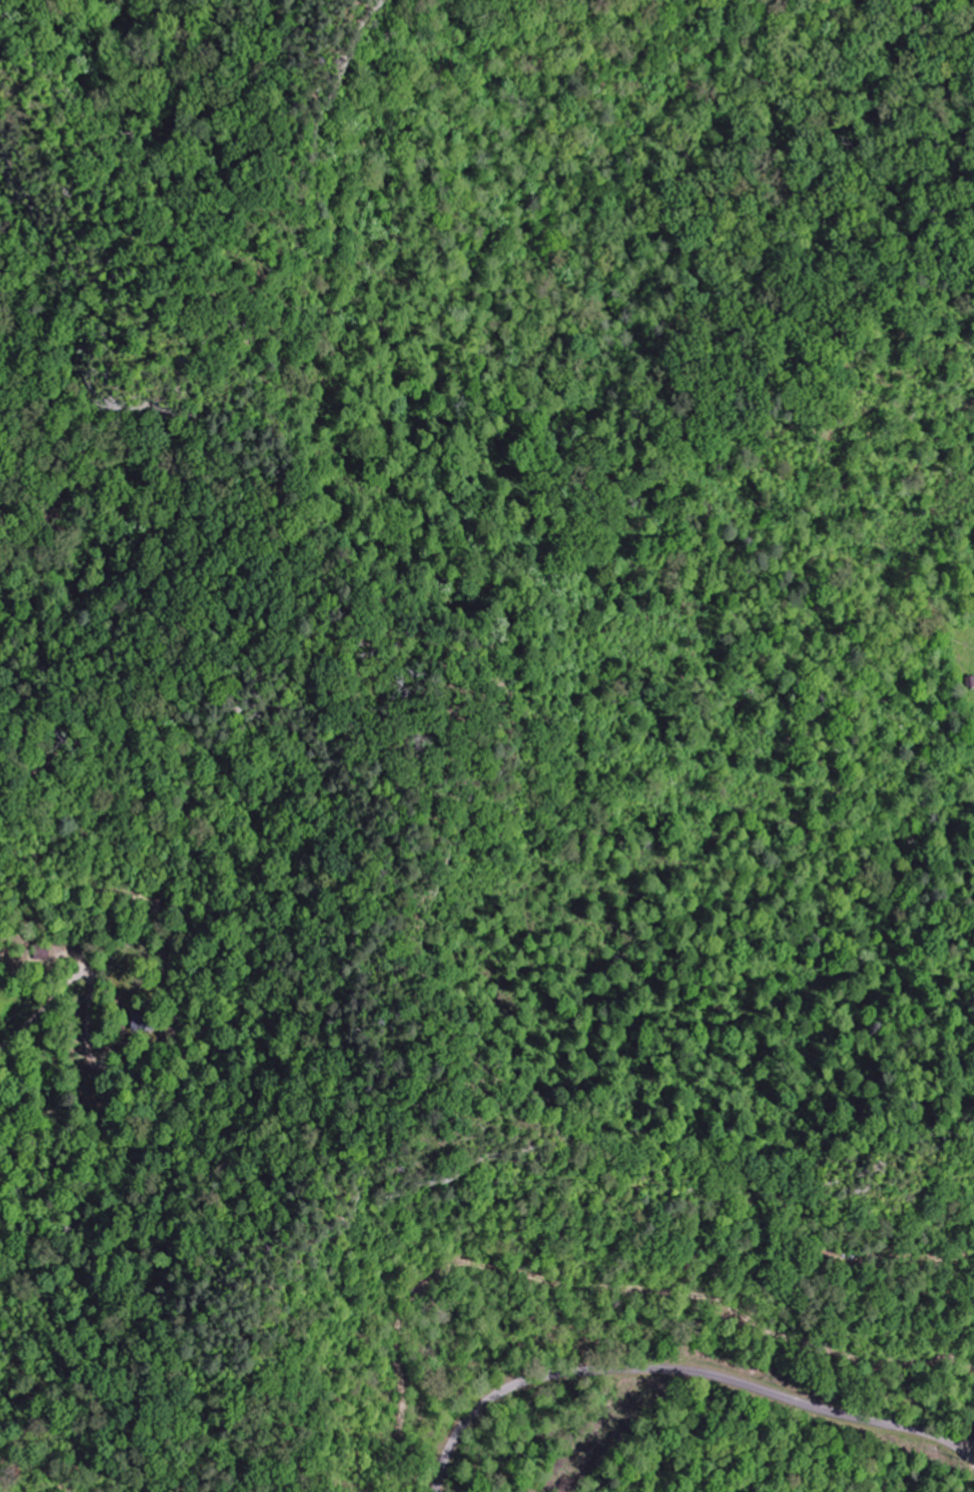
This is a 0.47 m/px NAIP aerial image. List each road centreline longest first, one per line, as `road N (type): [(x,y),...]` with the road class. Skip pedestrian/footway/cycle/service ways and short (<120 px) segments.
road 1 (residential): [(973,1456),(890,1423),(667,1374),(567,1375),(504,1393),(471,1416),(450,1451),(440,1491)]

